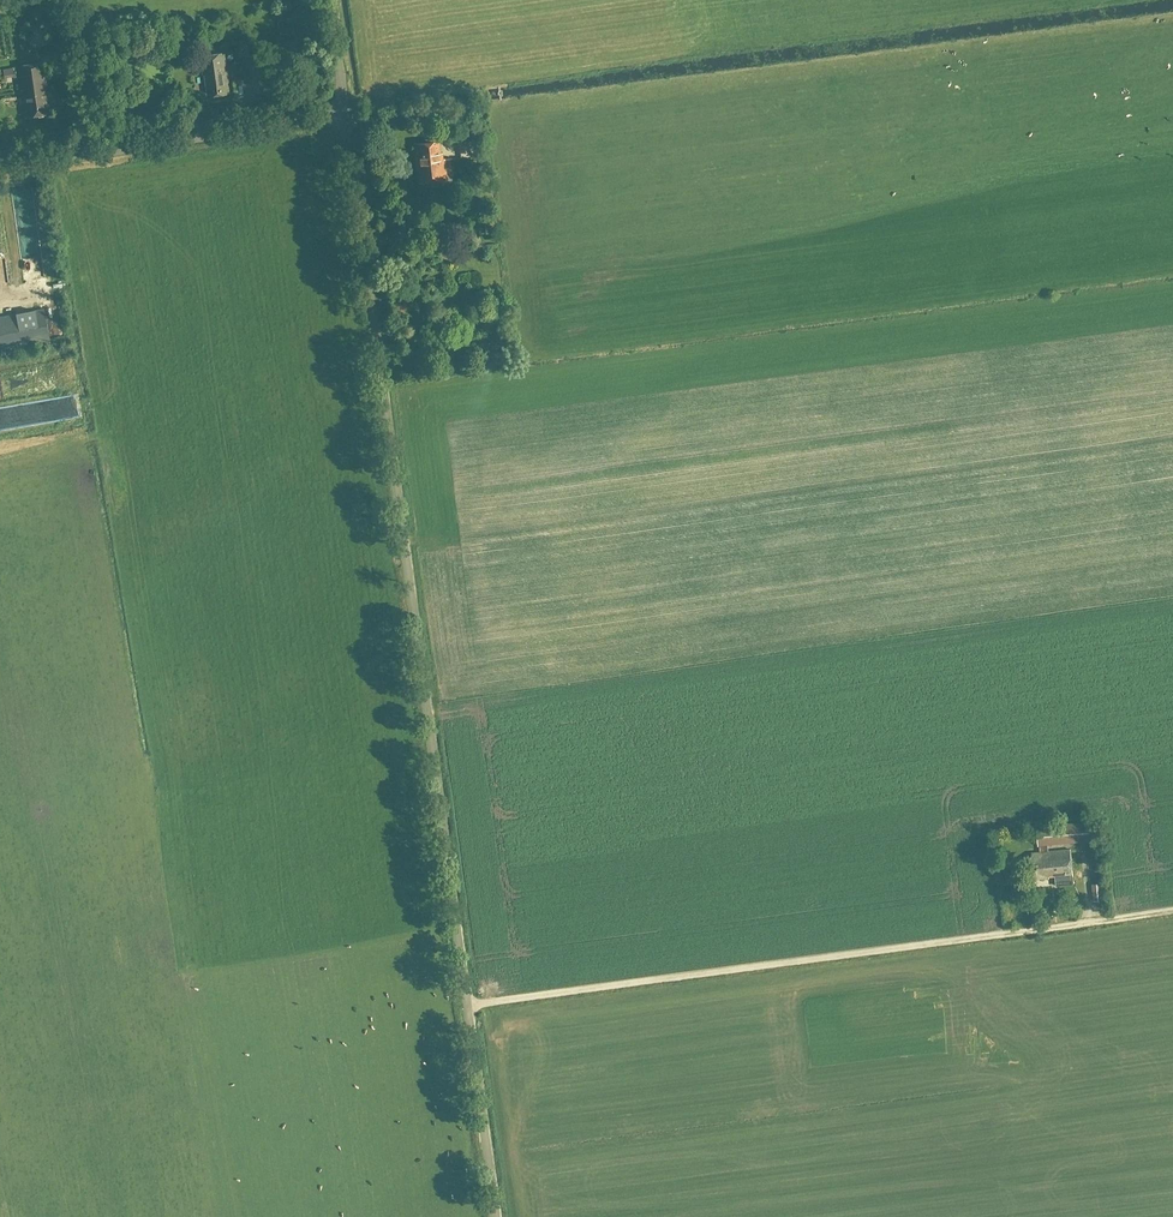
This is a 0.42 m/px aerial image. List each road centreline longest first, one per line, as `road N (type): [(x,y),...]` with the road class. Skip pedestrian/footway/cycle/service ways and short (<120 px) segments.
road 1 (unclassified): [(494,1216),(345,118)]
road 2 (track): [(1172,910),(466,1006)]
road 3 (unclassified): [(0,173),(345,118)]

